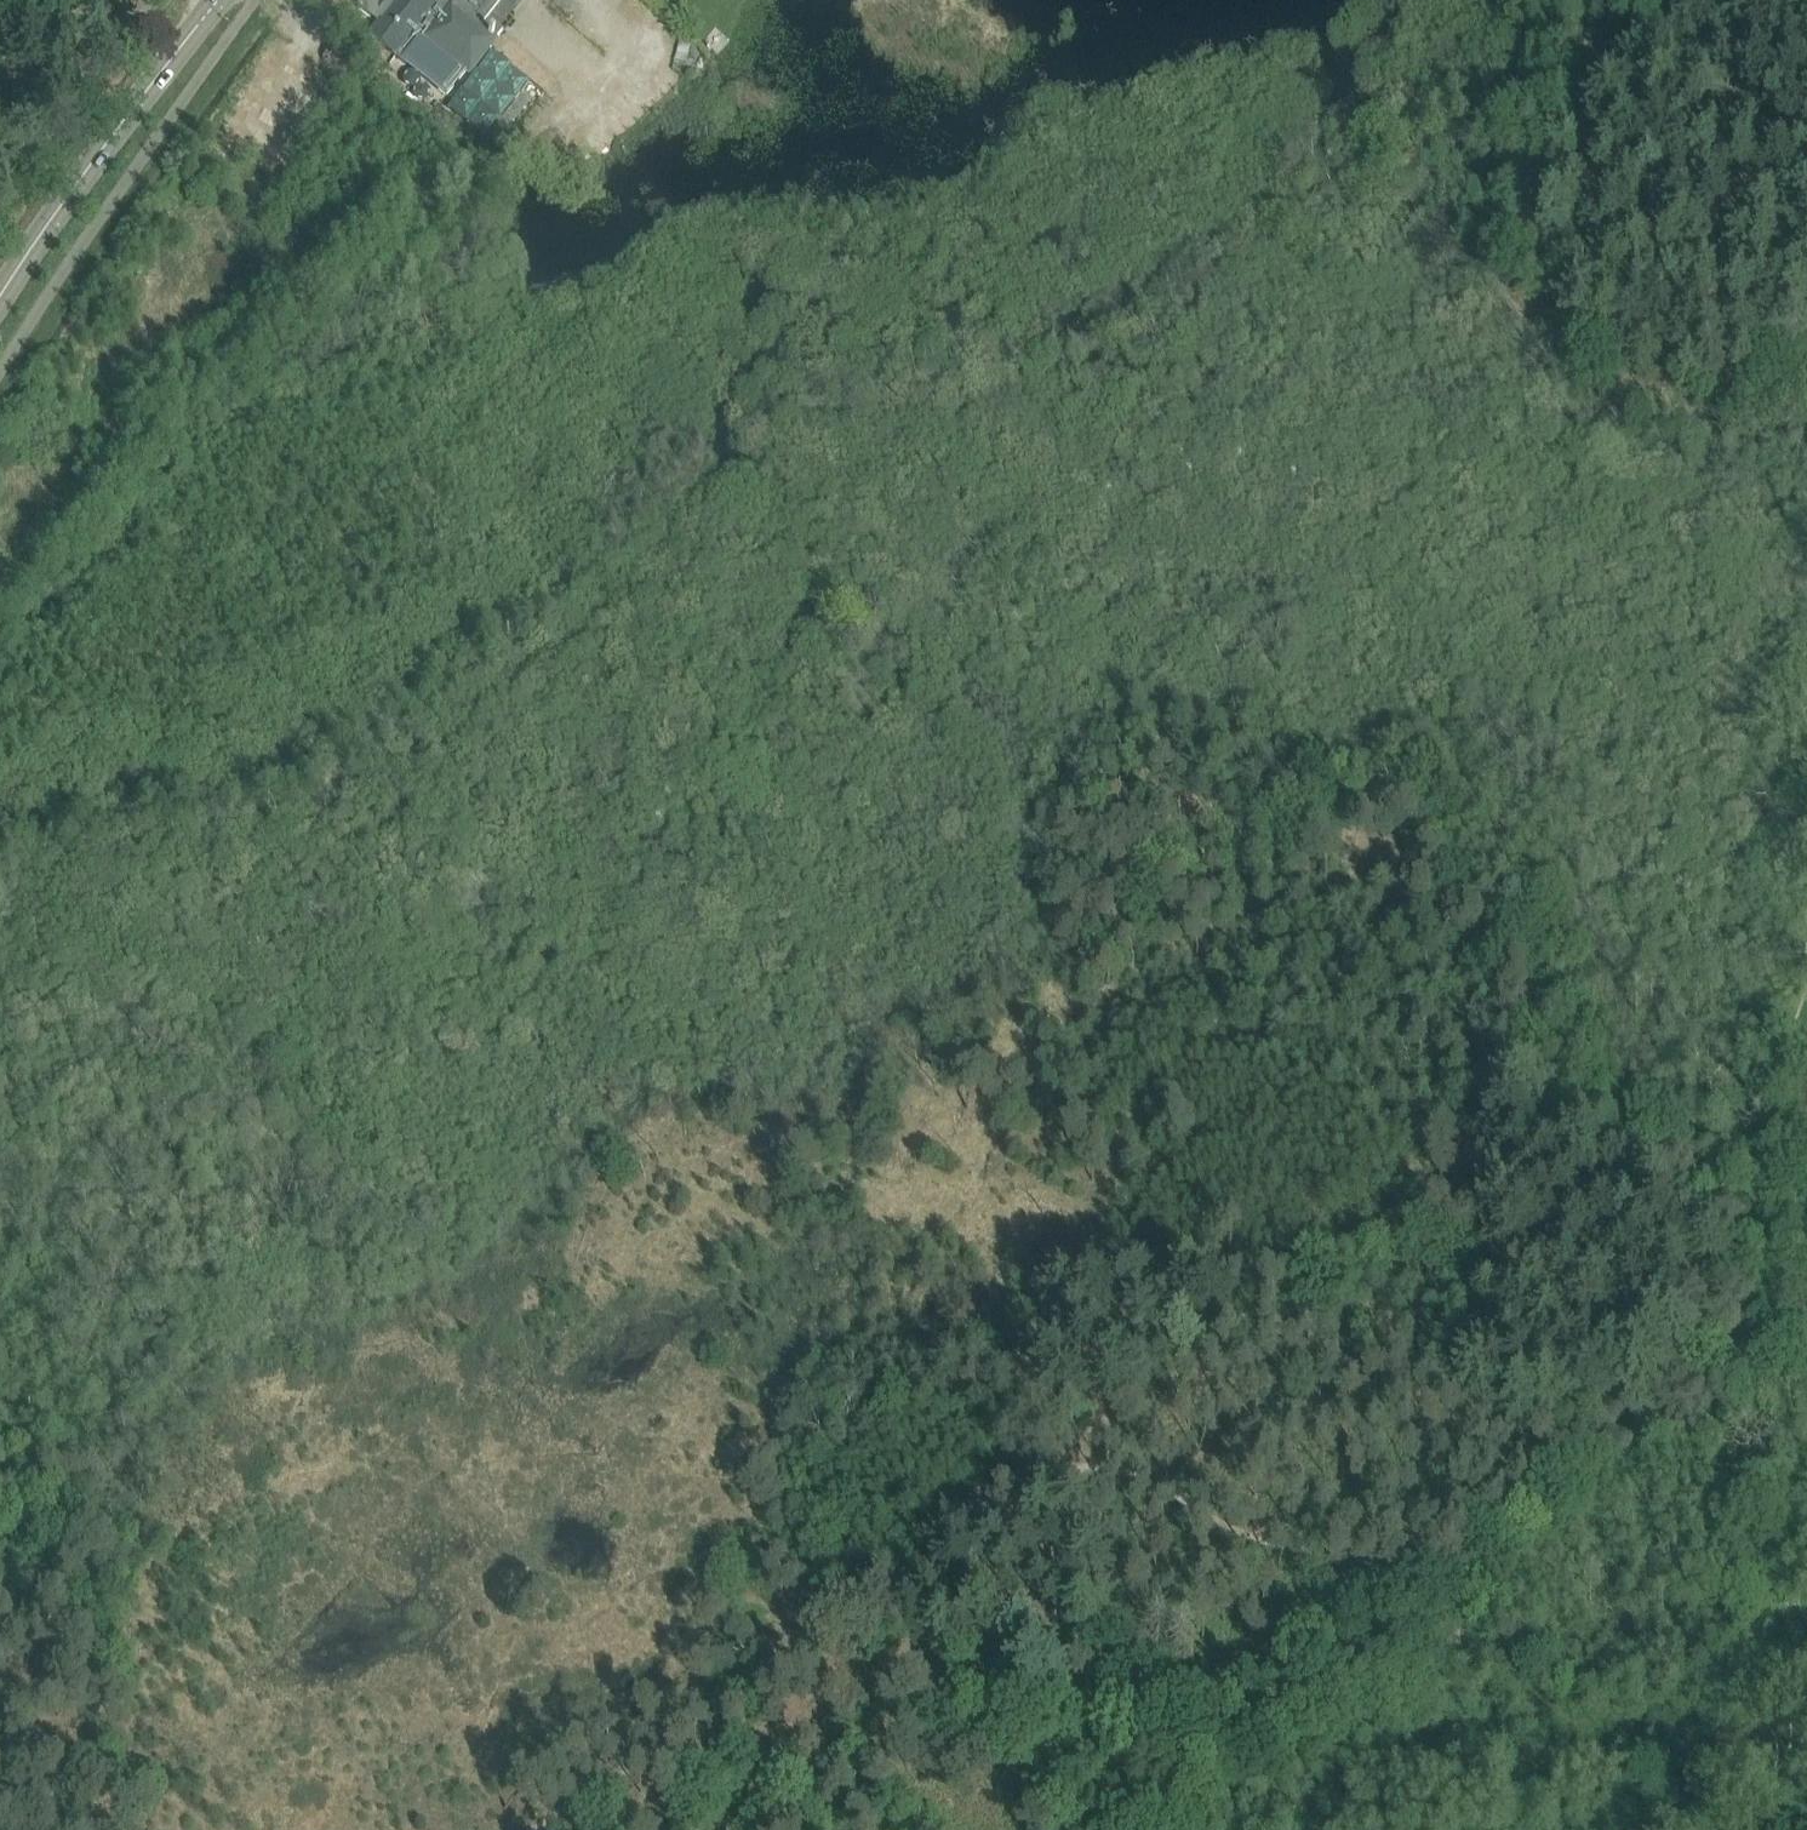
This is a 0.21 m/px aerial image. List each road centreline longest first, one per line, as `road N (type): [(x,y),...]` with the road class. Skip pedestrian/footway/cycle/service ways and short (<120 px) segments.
road 1 (secondary): [(0,297),(217,0)]

